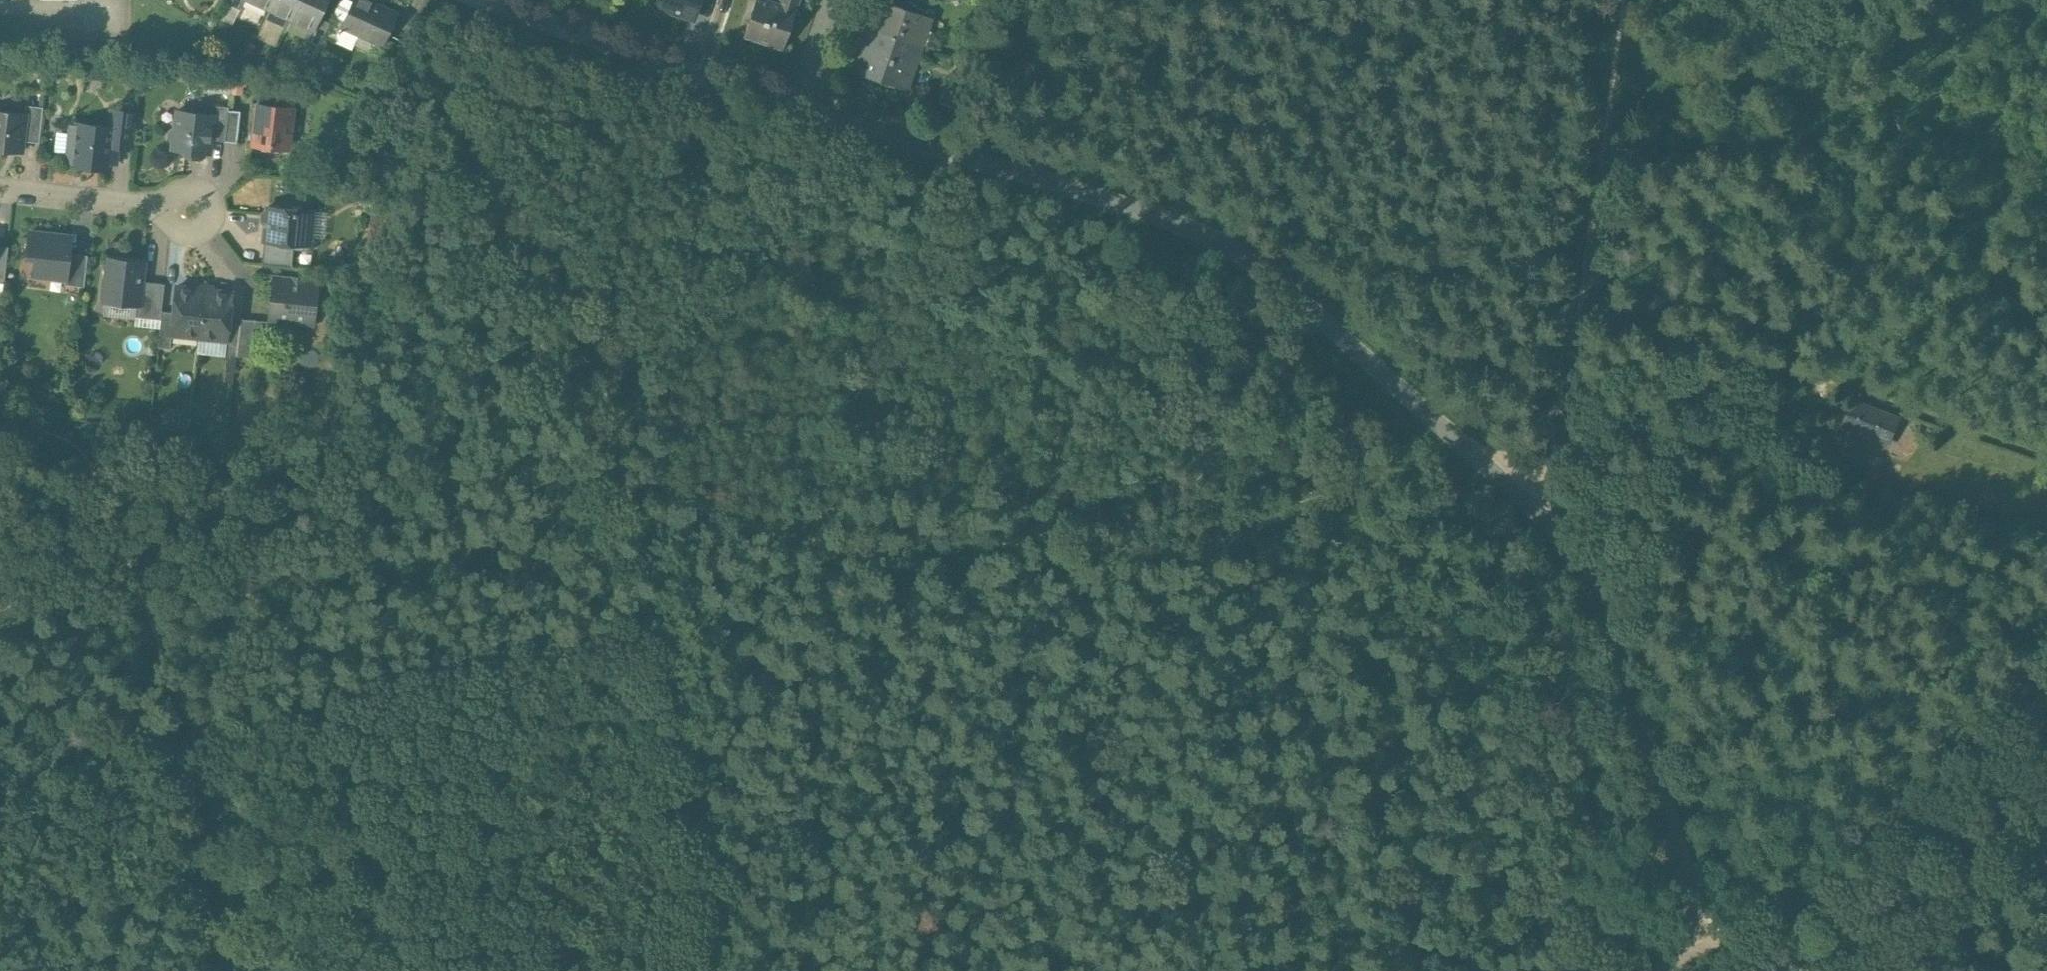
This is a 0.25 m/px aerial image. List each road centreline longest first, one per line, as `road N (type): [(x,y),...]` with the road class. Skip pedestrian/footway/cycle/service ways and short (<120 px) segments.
road 1 (unclassified): [(1682,925),(1668,829),(1609,611),(1566,527),(1455,440),(1292,288),(1205,229),(799,104)]
road 2 (track): [(0,448),(53,455),(143,576),(203,706),(233,970)]
road 3 (track): [(1525,490),(1552,442),(1552,403),(1628,0)]
road 4 (track): [(1574,287),(1911,385),(2046,441)]
road 5 (track): [(1682,925),(1865,925),(2046,869)]
road 6 (unclassified): [(799,104),(500,0)]
road 7 (residential): [(188,208),(0,186)]

